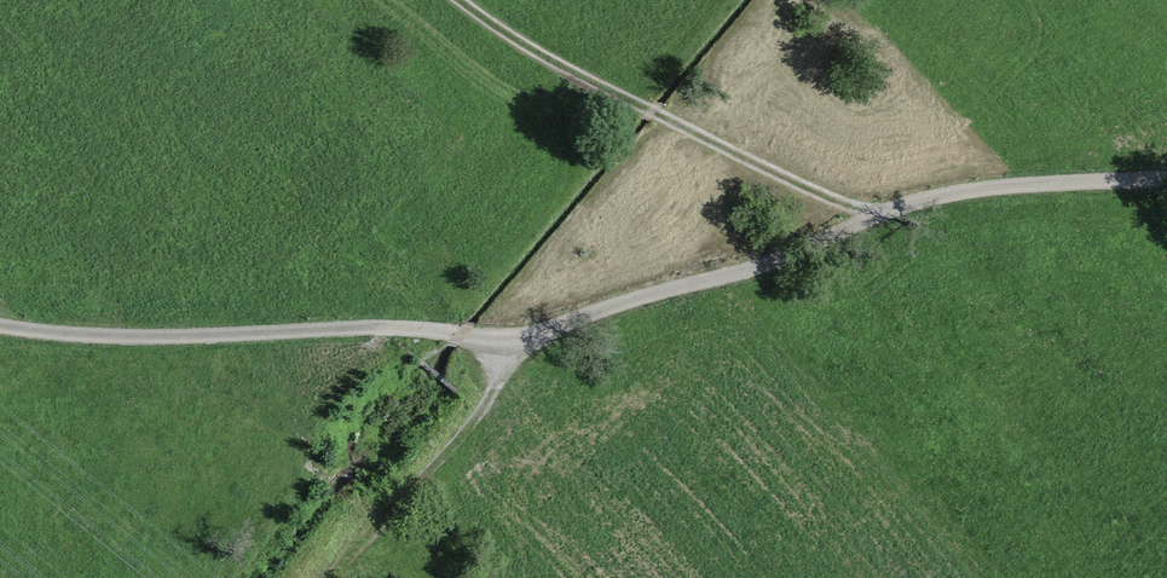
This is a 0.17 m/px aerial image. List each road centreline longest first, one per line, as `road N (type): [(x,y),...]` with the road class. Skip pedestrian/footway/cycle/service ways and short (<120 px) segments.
road 1 (track): [(0,325),(143,335),(358,327),(523,339),(804,253),(925,201),(1166,182)]
road 2 (track): [(459,0),(517,43),(665,120),(880,215)]
road 3 (track): [(346,567),(446,459),(523,339)]

